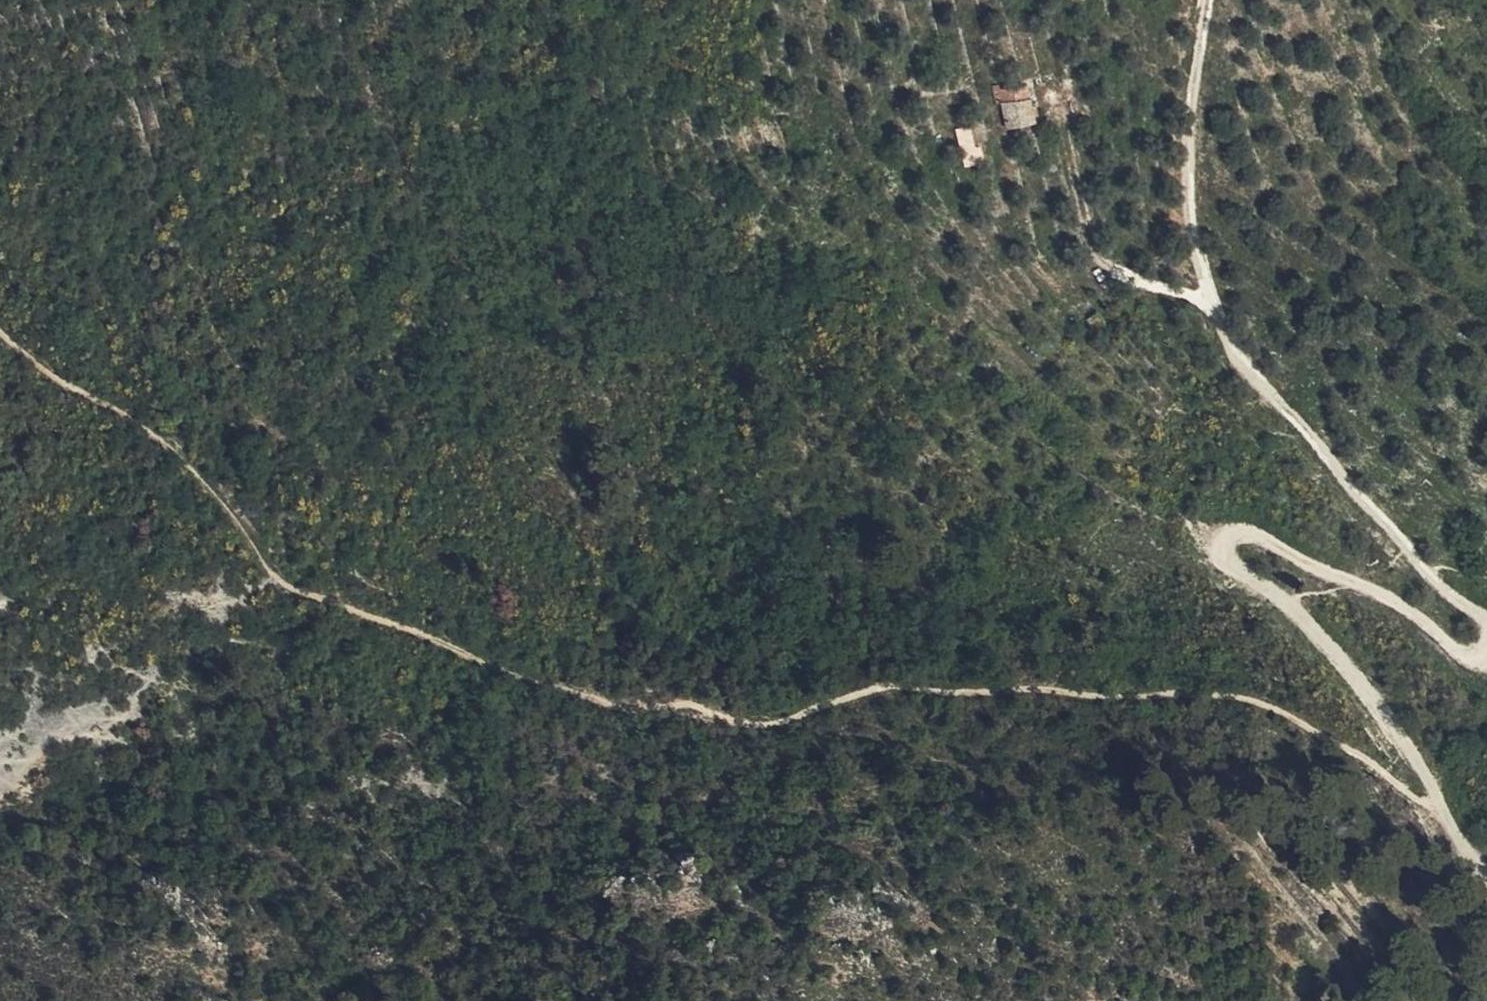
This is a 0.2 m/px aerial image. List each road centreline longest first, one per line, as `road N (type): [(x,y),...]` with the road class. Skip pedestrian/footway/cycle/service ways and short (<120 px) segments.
road 1 (track): [(1486,895),(1375,703),(1286,611),(1237,580),(1214,543),(1251,520),(1412,609),(1462,665),(1486,662)]
road 2 (track): [(1426,575),(1240,367),(1205,297),(1190,142),(1207,0)]

